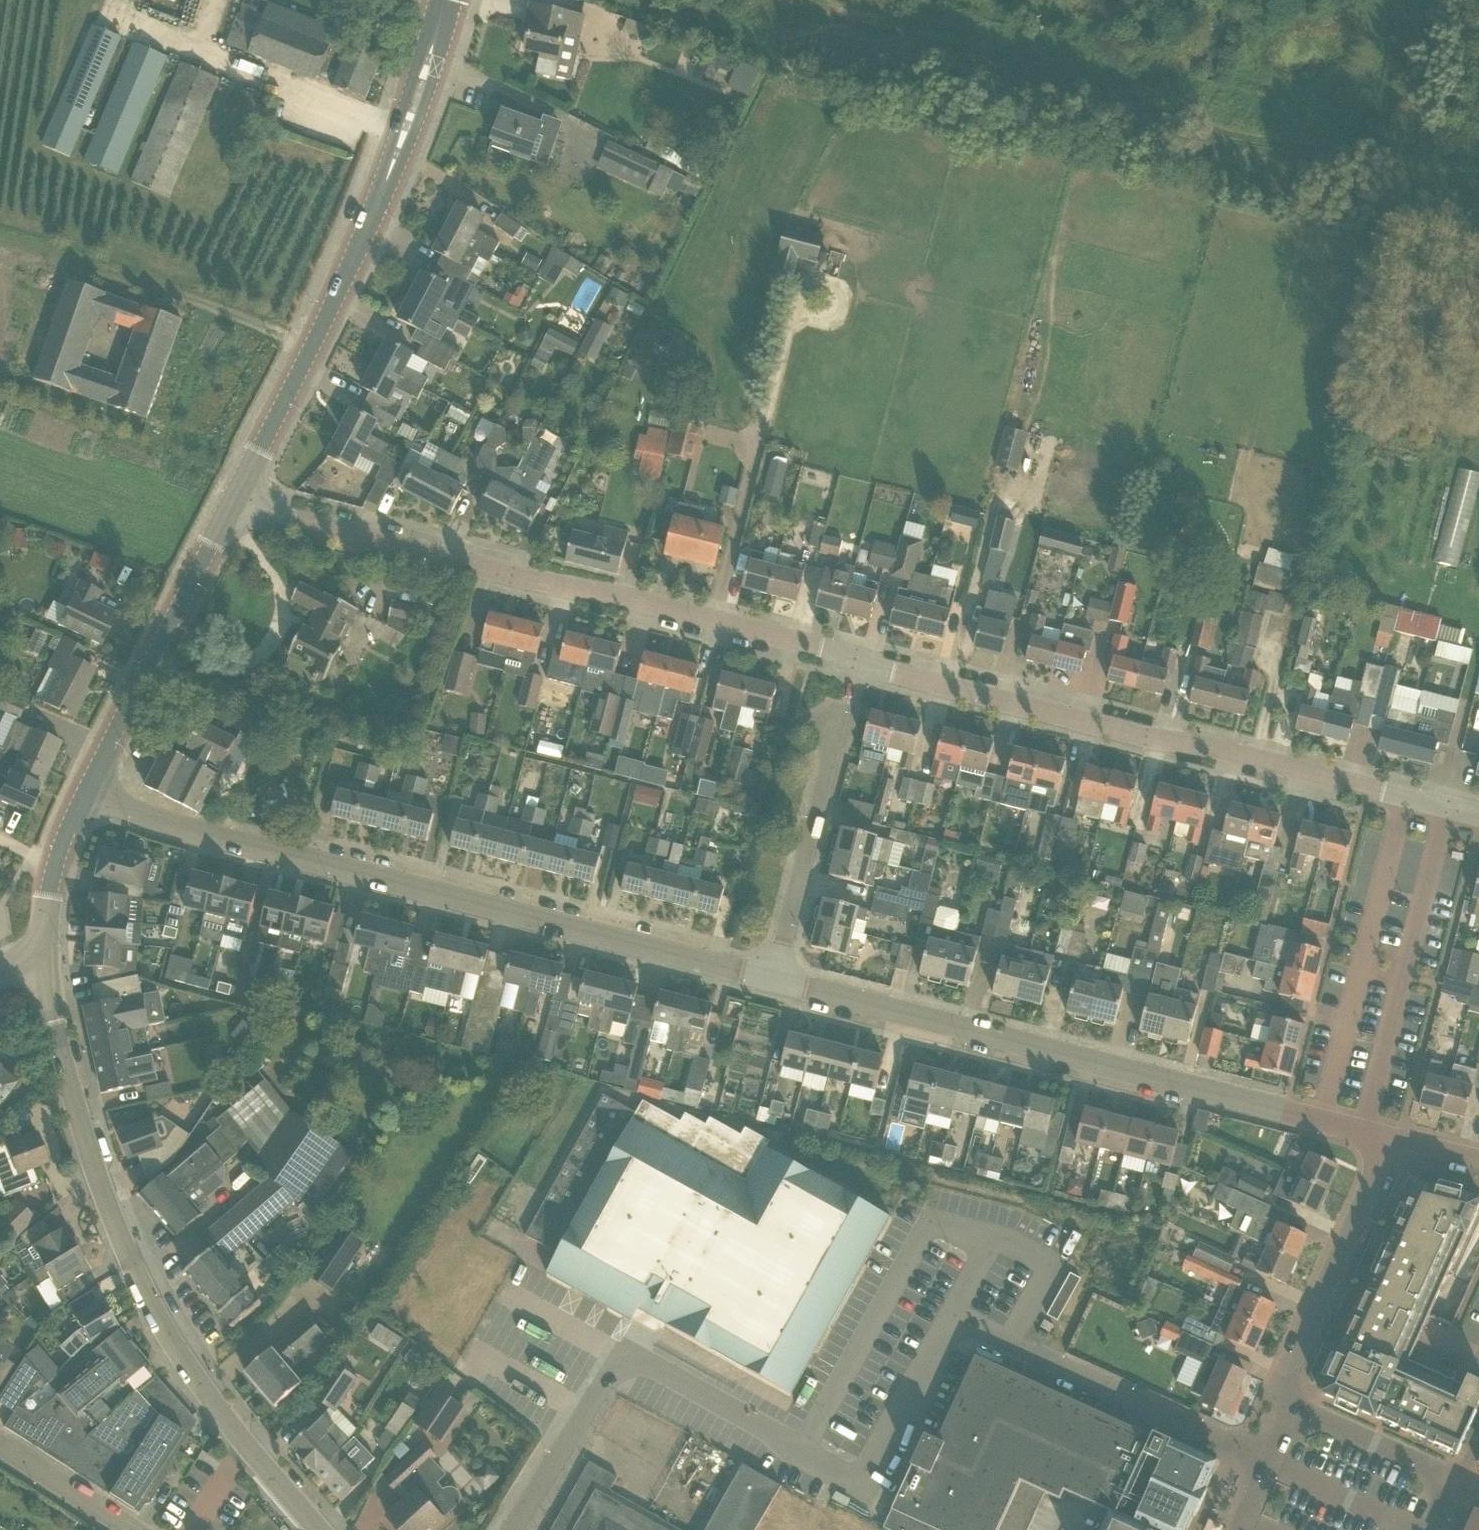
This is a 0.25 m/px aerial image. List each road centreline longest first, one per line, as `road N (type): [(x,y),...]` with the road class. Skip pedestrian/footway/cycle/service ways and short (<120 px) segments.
road 1 (residential): [(1478,819),(272,513),(238,495)]
road 2 (residential): [(774,979),(145,819),(85,792)]
road 3 (tertiary): [(320,1529),(174,1345),(130,1258),(88,1146),(54,1027),(46,960)]
road 4 (residential): [(1384,1135),(774,979)]
road 5 (tertiary): [(238,495),(391,173),(447,0)]
road 6 (tertiary): [(85,792),(238,495)]
road 7 (residential): [(1384,1135),(1370,1188),(1285,1378),(1295,1409)]
road 8 (residential): [(774,979),(845,709)]
road 9 (residential): [(1478,1493),(1295,1409)]
road 10 (tertiary): [(46,960),(55,863),(85,792)]
road 11 (residential): [(132,1529),(0,1445)]
road 12 (residential): [(1239,1529),(1295,1409)]

